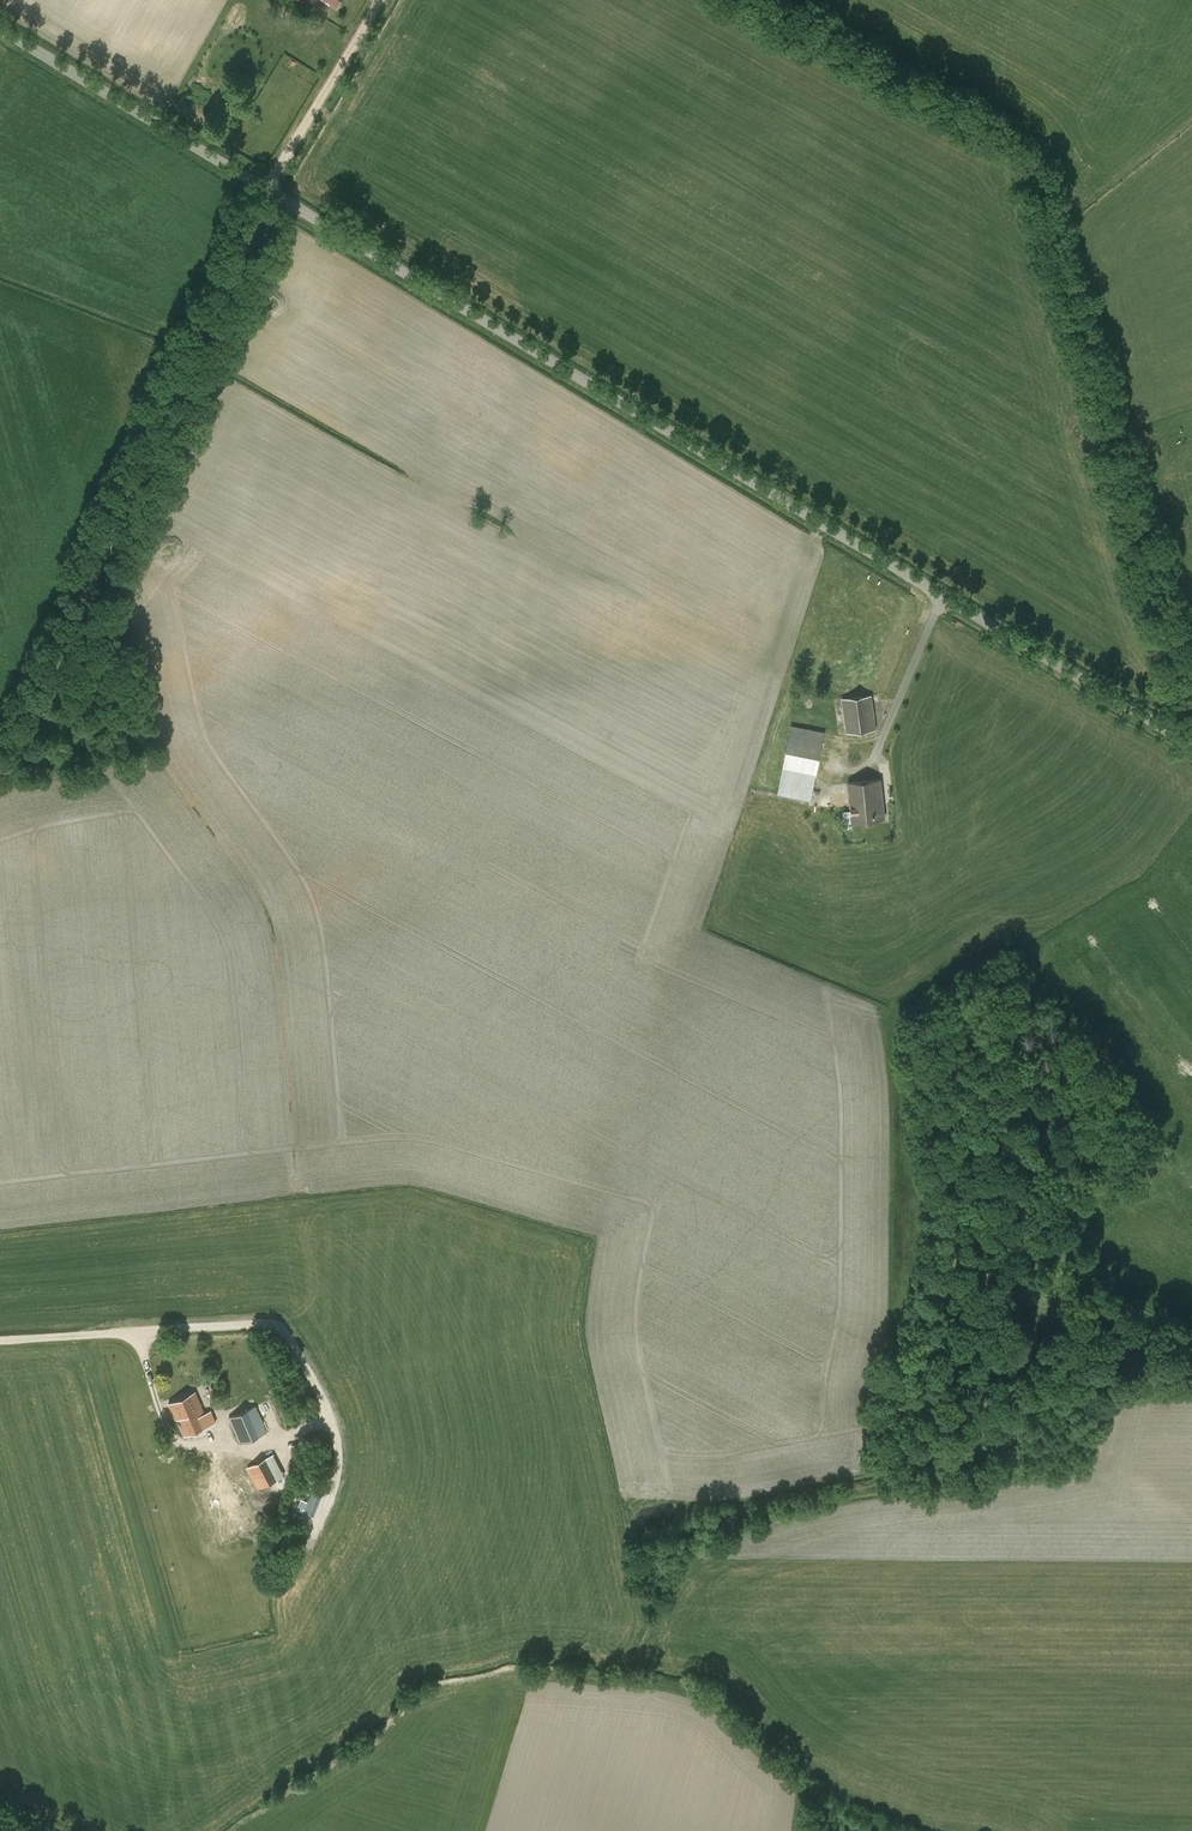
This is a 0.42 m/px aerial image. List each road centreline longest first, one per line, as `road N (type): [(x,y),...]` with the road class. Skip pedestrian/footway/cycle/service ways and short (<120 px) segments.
road 1 (tertiary): [(273,194),(1191,746)]
road 2 (unclassified): [(0,776),(273,194)]
road 3 (tertiary): [(0,27),(273,194)]
road 4 (track): [(267,191),(380,0)]
road 5 (unclassified): [(126,1335),(0,1341)]

